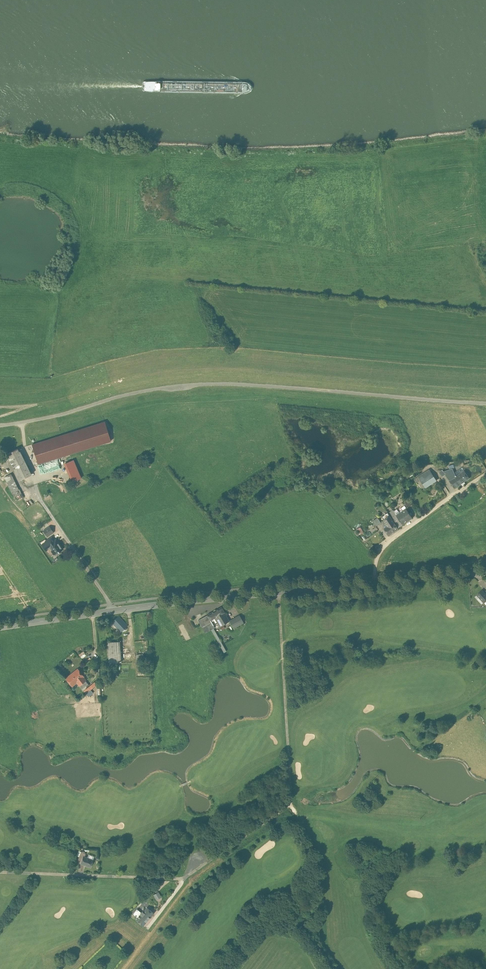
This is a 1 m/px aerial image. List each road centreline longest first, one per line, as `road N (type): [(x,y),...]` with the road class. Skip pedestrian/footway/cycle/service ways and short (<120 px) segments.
road 1 (unclassified): [(279,592),(291,805),(184,878),(0,872)]
road 2 (track): [(0,425),(136,392),(221,383),(485,402)]
road 3 (secondary): [(279,592),(0,627)]
road 4 (residential): [(377,583),(375,555),(384,544),(485,475)]

